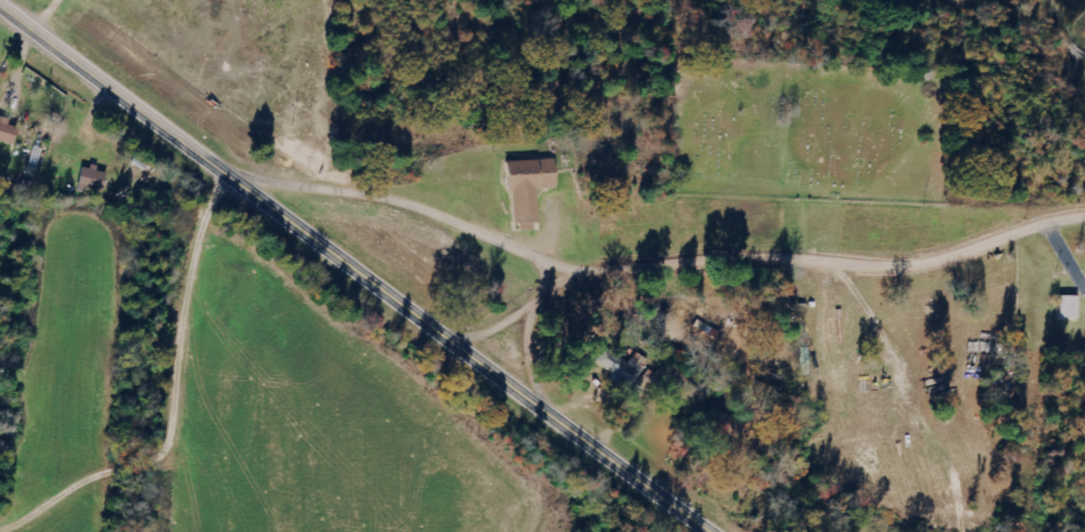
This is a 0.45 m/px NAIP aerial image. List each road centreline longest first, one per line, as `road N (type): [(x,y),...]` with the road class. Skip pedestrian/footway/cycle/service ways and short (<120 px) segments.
road 1 (secondary): [(716,531),(0,3)]
road 2 (residential): [(238,178),(412,205),(547,259),(614,273),(772,259),(931,268),(1084,219)]

